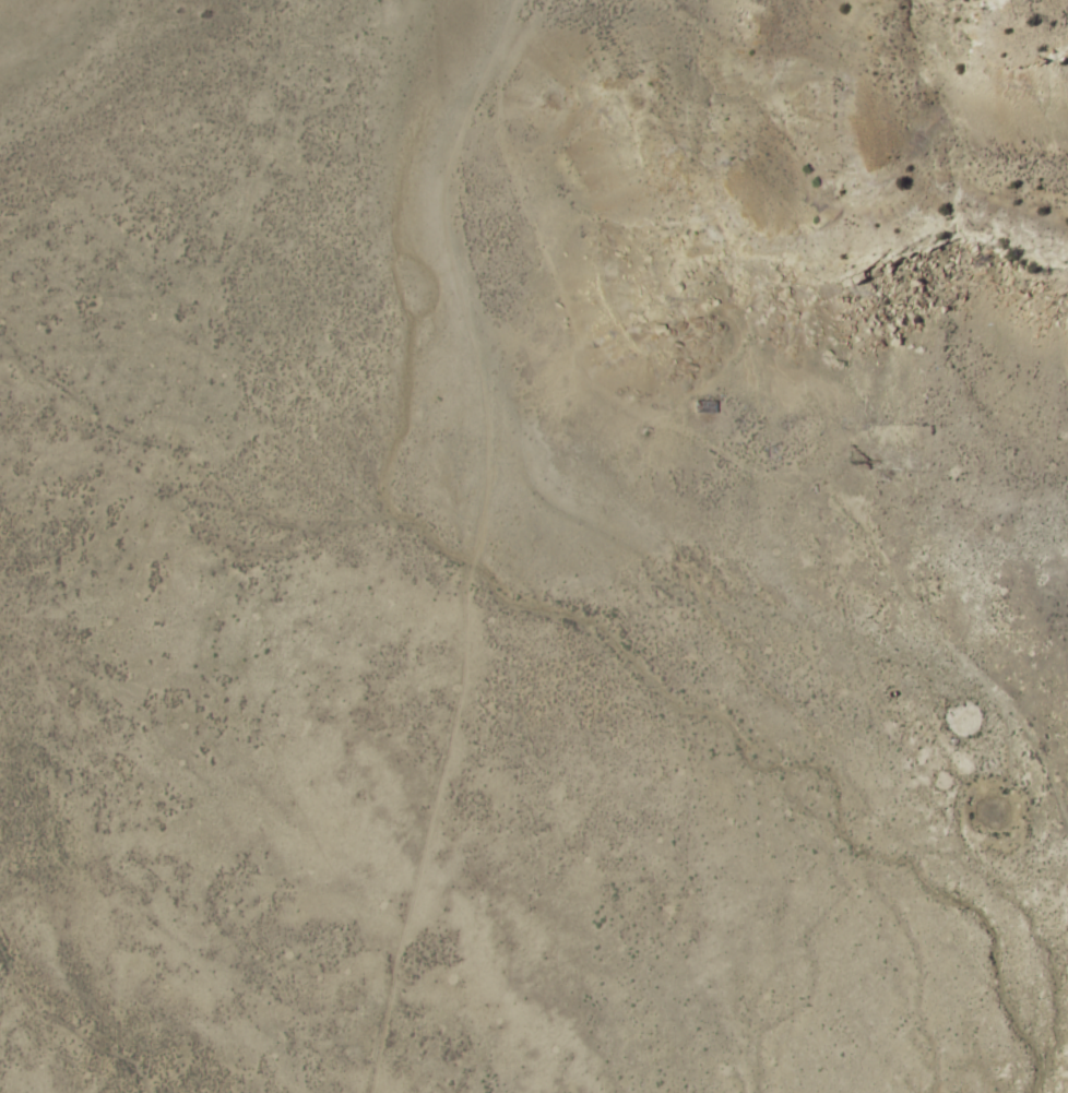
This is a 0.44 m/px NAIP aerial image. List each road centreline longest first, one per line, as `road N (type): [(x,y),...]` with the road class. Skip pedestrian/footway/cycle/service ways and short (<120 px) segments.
road 1 (residential): [(365,1092),(391,981),(485,757),(525,436),(514,252)]
road 2 (track): [(1067,721),(942,648),(871,523),(845,501),(601,392),(520,341)]
road 3 (residential): [(447,0),(491,235),(514,252),(566,224),(566,0)]
road 4 (residential): [(942,648),(874,607),(651,515),(582,459),(525,436)]
road 5 (residential): [(391,981),(70,844),(0,826)]
road 6 (residential): [(70,844),(92,716),(46,623)]

